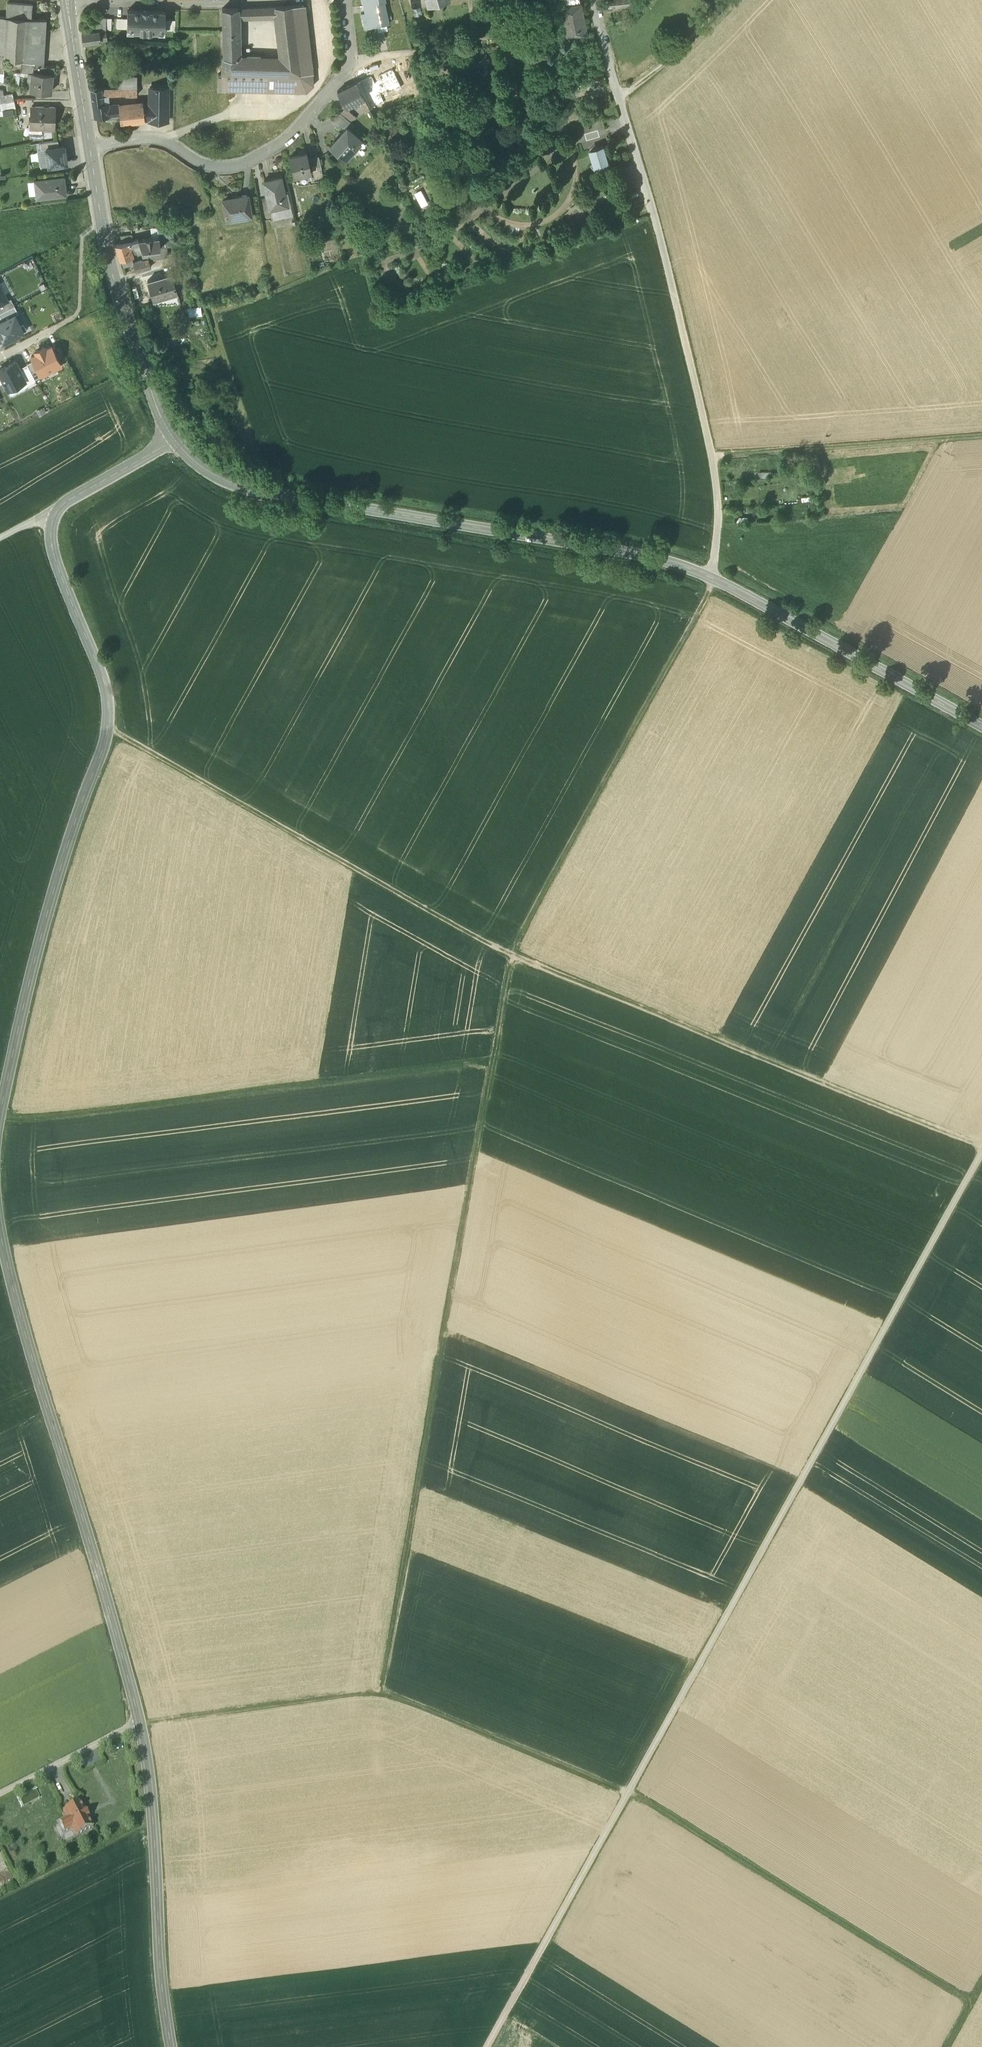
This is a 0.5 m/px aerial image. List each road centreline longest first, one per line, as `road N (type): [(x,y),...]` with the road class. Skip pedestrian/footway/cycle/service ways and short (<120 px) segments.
road 1 (track): [(487,2046),(981,1152)]
road 2 (track): [(627,1794),(387,1696),(491,1064)]
road 3 (tertiary): [(178,2046),(149,1732),(0,1224)]
road 4 (tertiary): [(0,1113),(64,863),(111,731),(111,685),(62,575),(54,525),(64,504),(177,442)]
road 5 (track): [(0,1125),(491,1064),(507,953)]
road 6 (residential): [(712,578),(719,523),(712,456),(595,0)]
road 7 (secondary): [(712,578),(636,554),(231,485),(177,442)]
road 8 (track): [(507,953),(981,1150)]
road 9 (track): [(111,731),(507,953)]
road 10 (track): [(507,953),(712,578)]
road 11 (track): [(627,1794),(947,1992),(981,2005)]
road 12 (residential): [(90,150),(150,140),(216,169),(258,162),(346,72),(343,0)]
road 13 (secondary): [(981,731),(712,578)]
road 14 (secondary): [(177,442),(115,285),(90,150)]
road 15 (track): [(981,437),(712,456)]
road 16 (track): [(387,1696),(148,1730)]
road 17 (residential): [(65,1),(245,0)]
road 18 (secondary): [(90,150),(65,1)]
road 19 (track): [(618,96),(657,71),(728,0)]

